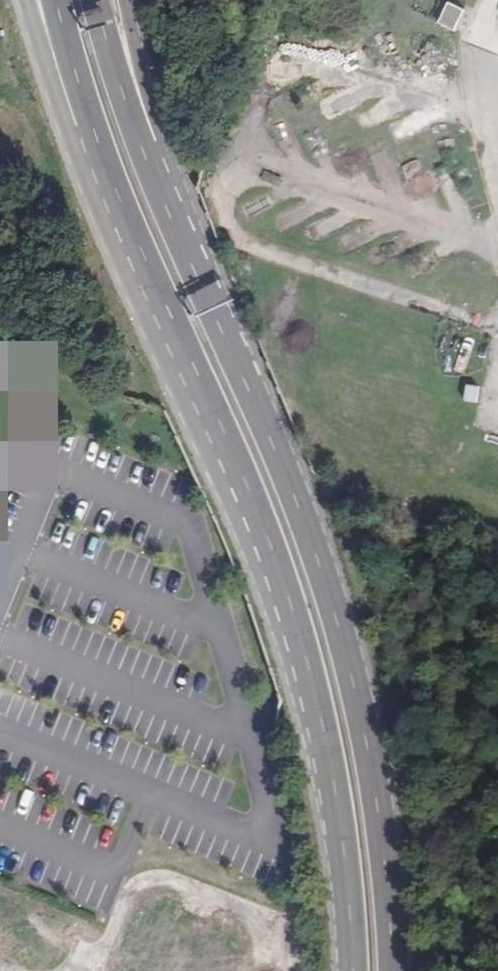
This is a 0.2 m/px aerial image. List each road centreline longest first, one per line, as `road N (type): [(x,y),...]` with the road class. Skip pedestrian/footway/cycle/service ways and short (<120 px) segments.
road 1 (secondary): [(392,970),(375,805),(342,643),(237,365),(182,246)]
road 2 (secondary): [(165,317),(252,506),(301,652),(336,811),(353,970)]
road 3 (secondary): [(27,0),(87,174),(165,317)]
road 4 (secondary): [(57,0),(165,317)]
road 5 (secondary): [(182,246),(95,0)]
road 6 (secondary): [(182,246),(124,0)]

